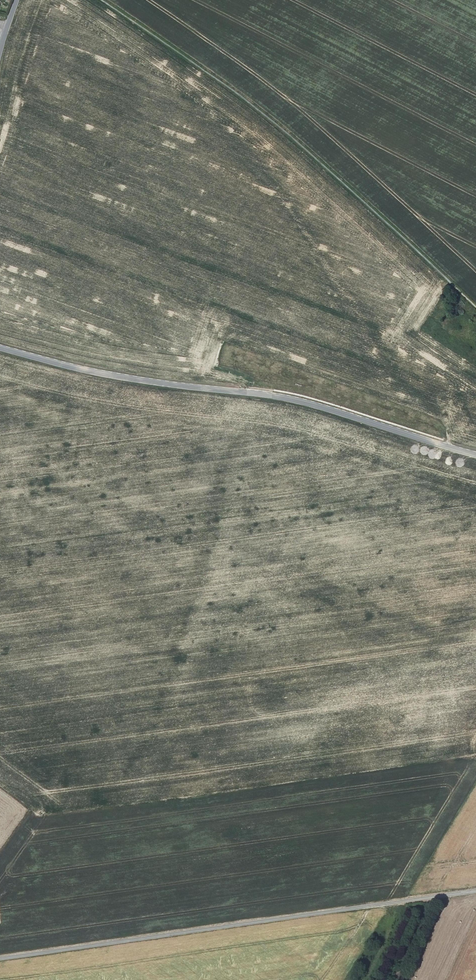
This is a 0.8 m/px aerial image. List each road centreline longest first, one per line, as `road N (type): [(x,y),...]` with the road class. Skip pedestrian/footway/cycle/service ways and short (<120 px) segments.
road 1 (unclassified): [(475,455),(288,398),(127,378),(0,348)]
road 2 (unclassified): [(0,957),(475,891)]

